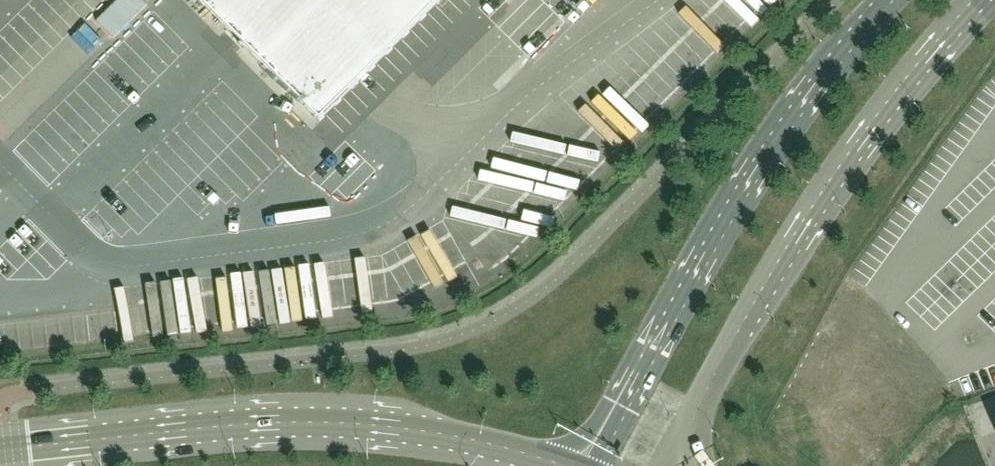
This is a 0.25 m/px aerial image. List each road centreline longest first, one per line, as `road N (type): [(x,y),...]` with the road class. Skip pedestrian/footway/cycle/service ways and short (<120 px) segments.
road 1 (primary): [(560,465),(420,433),(327,424),(0,449)]
road 2 (primary): [(890,0),(810,93),(581,465)]
road 3 (primary): [(691,423),(871,117),(977,0)]

